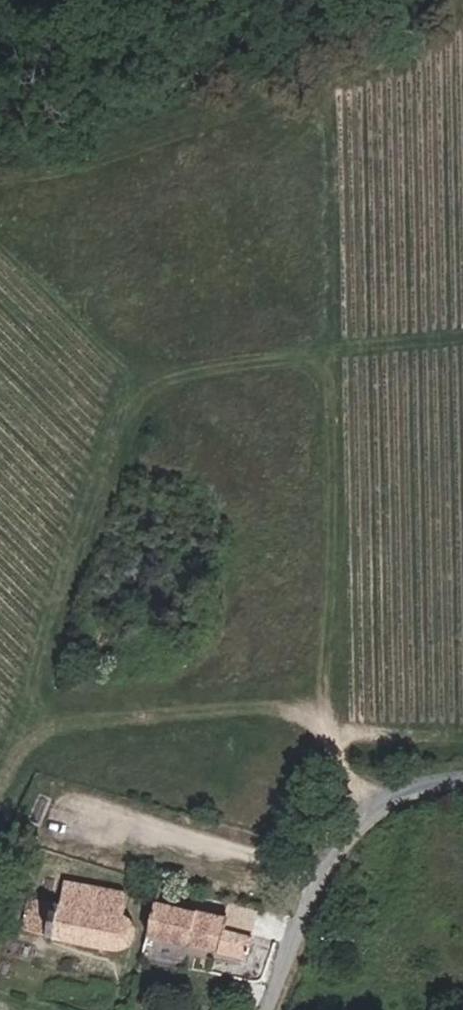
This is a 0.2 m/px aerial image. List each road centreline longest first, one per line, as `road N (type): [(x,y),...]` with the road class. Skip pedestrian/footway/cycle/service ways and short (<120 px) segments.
road 1 (unclassified): [(462,782),(414,787),(372,809),(324,887),(272,1009)]

